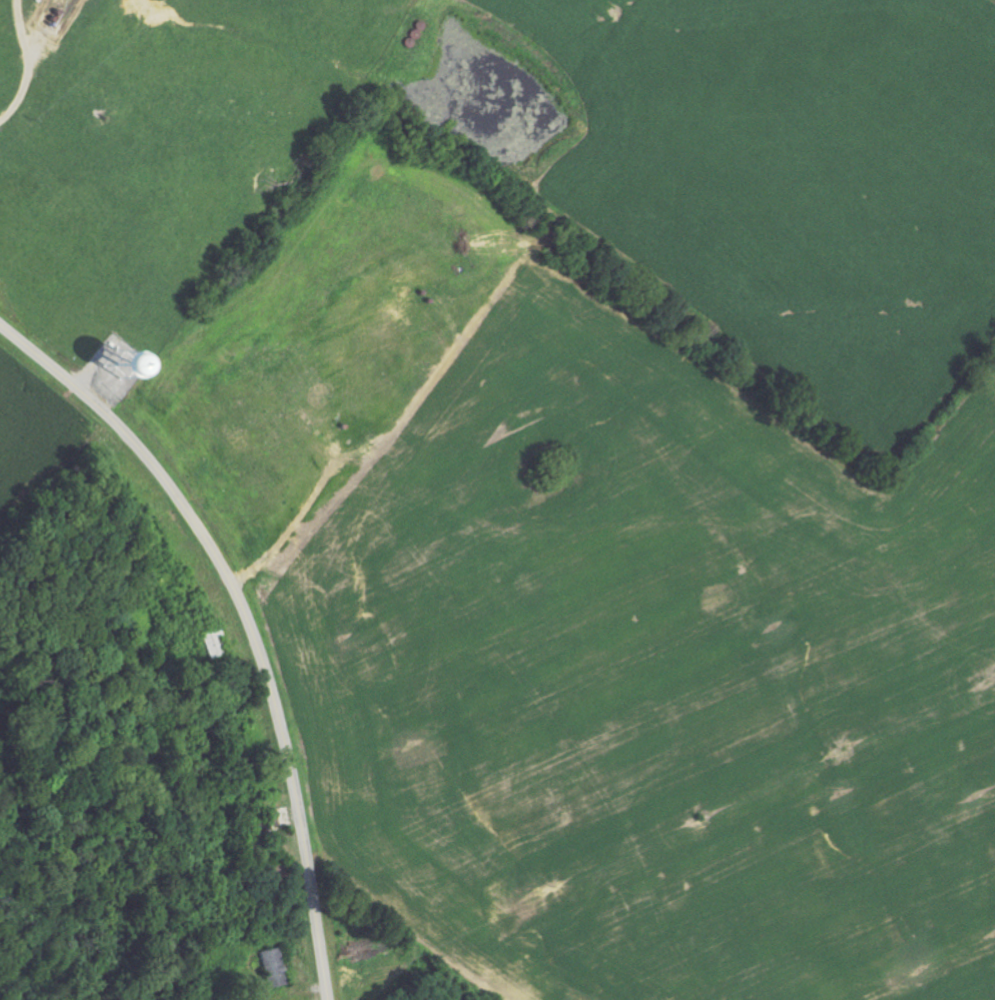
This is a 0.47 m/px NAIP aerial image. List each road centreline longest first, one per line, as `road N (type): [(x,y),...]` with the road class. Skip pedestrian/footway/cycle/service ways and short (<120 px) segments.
road 1 (tertiary): [(327,999),(275,712),(234,594),(144,456),(0,326)]

